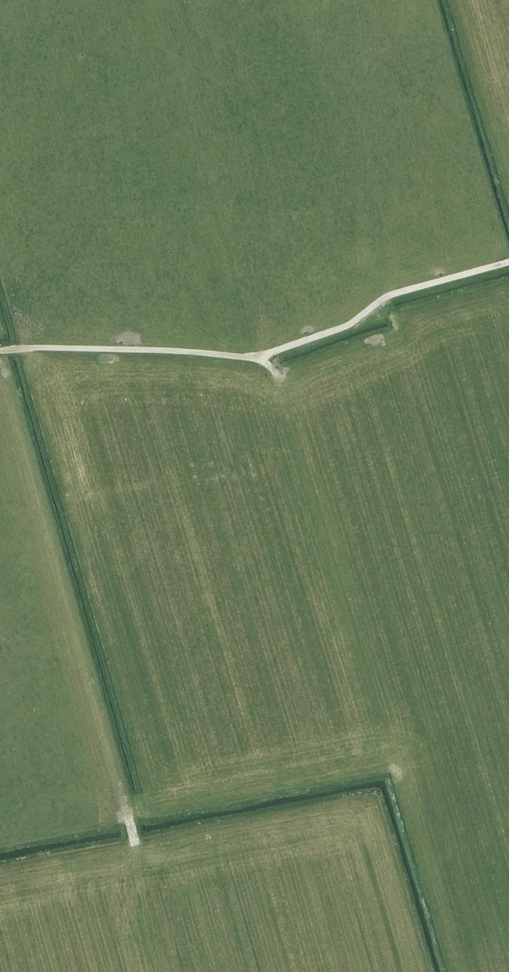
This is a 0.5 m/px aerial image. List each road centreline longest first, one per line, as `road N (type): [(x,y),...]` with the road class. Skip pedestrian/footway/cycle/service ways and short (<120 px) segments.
road 1 (track): [(508,261),(392,293),(350,324),(249,357),(0,351)]

